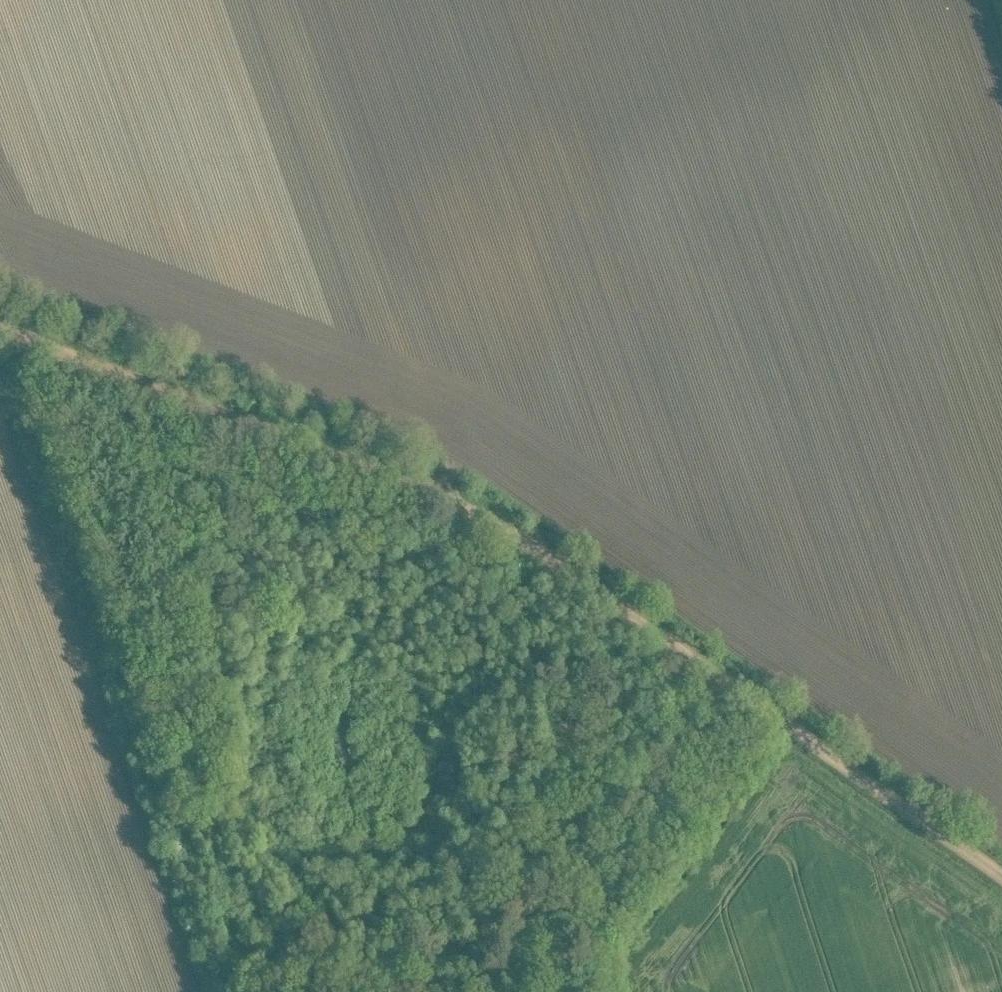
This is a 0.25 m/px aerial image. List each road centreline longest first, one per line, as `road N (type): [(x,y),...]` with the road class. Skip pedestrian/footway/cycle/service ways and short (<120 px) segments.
road 1 (track): [(0,331),(490,523),(1001,874)]

